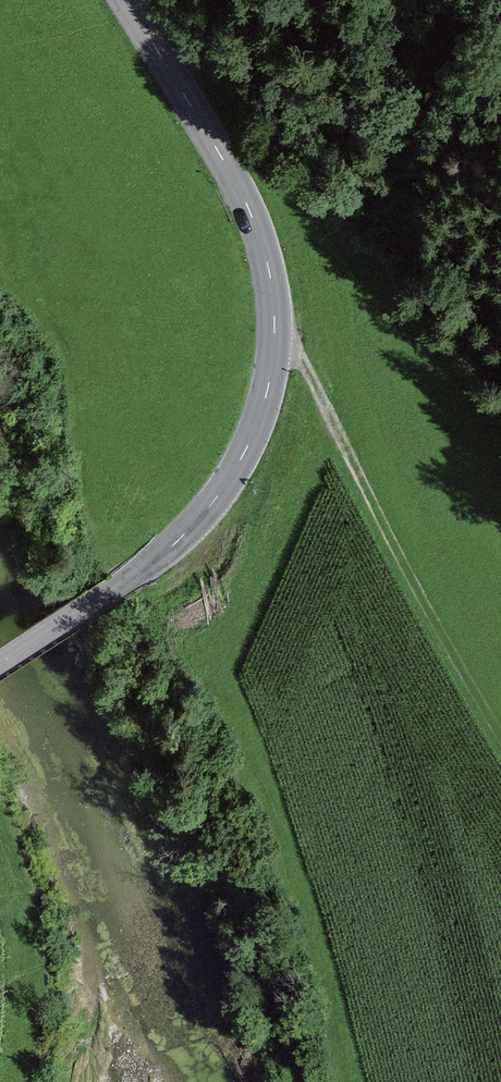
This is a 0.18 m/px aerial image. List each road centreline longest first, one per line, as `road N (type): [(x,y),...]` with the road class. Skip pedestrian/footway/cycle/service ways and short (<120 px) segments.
road 1 (tertiary): [(127,0),(253,217),(275,323),(267,392),(244,455),(201,517),(0,663)]
road 2 (track): [(275,323),(500,737)]

